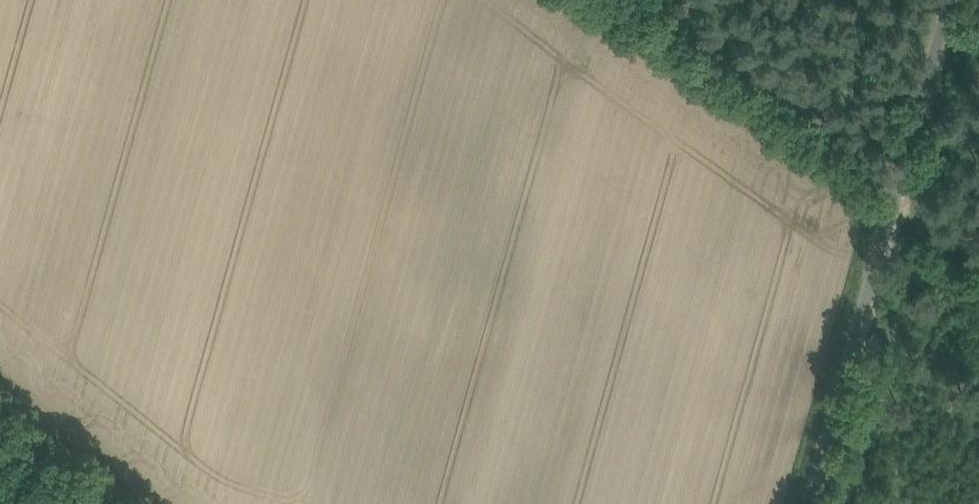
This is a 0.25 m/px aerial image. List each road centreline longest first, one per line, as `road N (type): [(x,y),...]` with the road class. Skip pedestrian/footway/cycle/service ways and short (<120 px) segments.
road 1 (unclassified): [(805,503),(946,0)]

